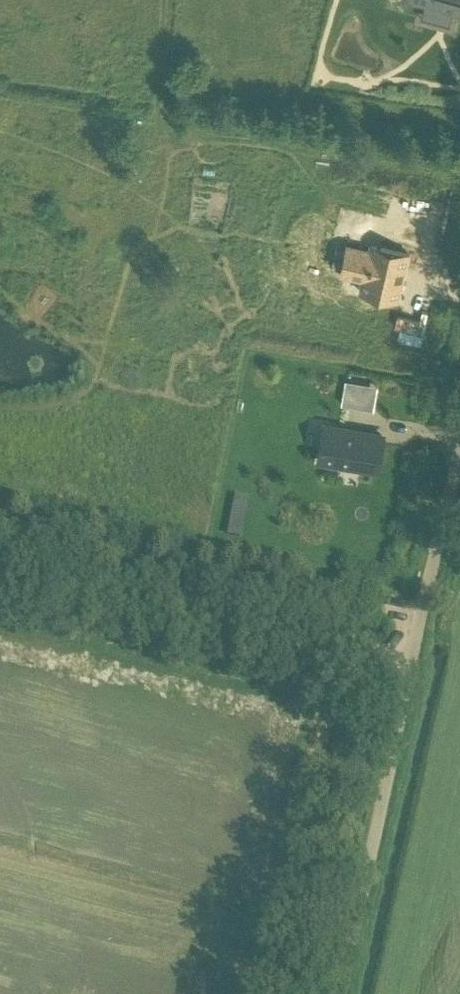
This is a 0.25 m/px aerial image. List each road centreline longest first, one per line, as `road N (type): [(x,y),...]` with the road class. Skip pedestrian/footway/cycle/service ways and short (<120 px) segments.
road 1 (unclassified): [(337,993),(459,447)]
road 2 (track): [(370,661),(301,993)]

